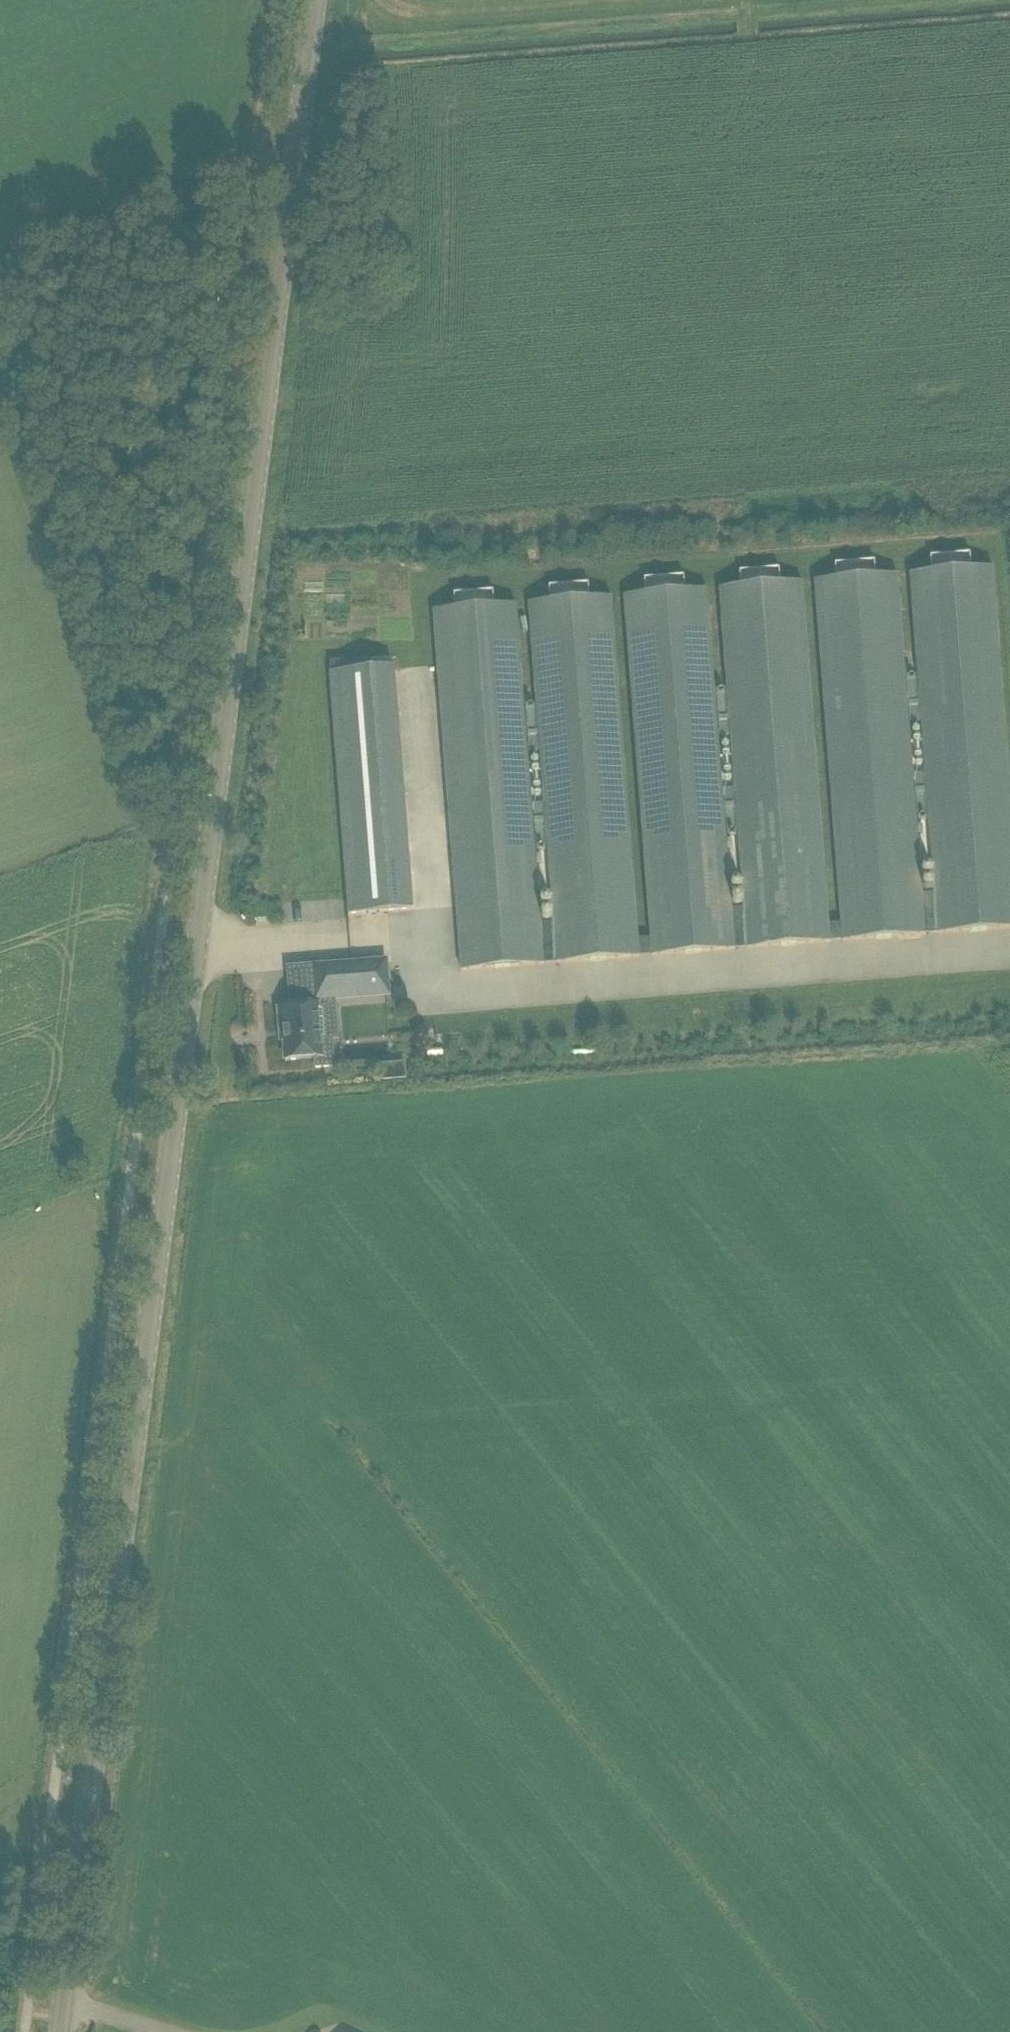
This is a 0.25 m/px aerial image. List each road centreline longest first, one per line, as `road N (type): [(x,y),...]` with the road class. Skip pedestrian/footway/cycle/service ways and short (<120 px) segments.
road 1 (tertiary): [(57,2031),(318,0)]

